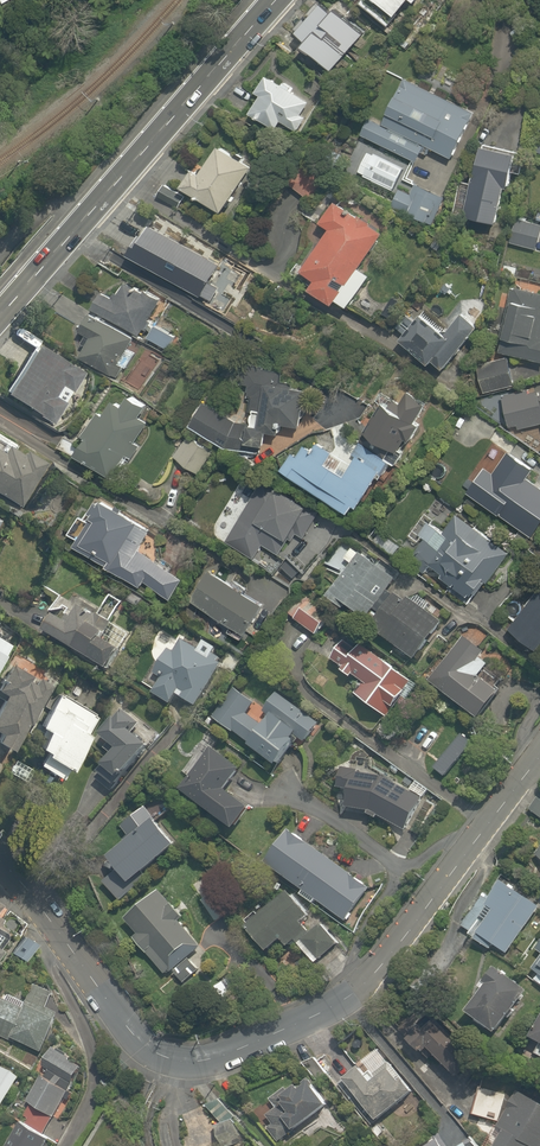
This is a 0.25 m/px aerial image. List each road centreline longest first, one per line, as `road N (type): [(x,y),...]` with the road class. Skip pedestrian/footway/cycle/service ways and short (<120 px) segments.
road 1 (tertiary): [(539,755),(352,997),(197,1064),(163,1059),(139,1042),(41,907),(0,872)]
road 2 (secondary): [(275,0),(0,315)]

